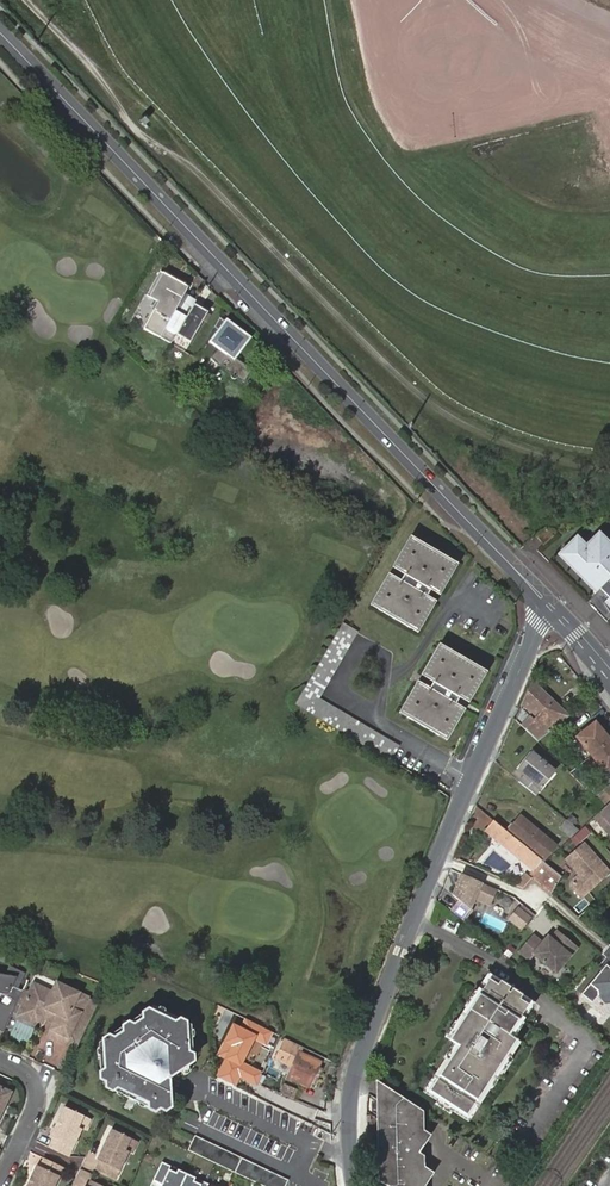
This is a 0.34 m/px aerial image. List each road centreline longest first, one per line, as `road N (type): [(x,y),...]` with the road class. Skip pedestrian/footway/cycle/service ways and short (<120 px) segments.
road 1 (tertiary): [(0,32),(551,607)]
road 2 (residential): [(551,607),(472,777),(358,1062),(350,1122),(355,1185)]
road 3 (residential): [(0,1055),(27,1068),(39,1097),(0,1185)]

